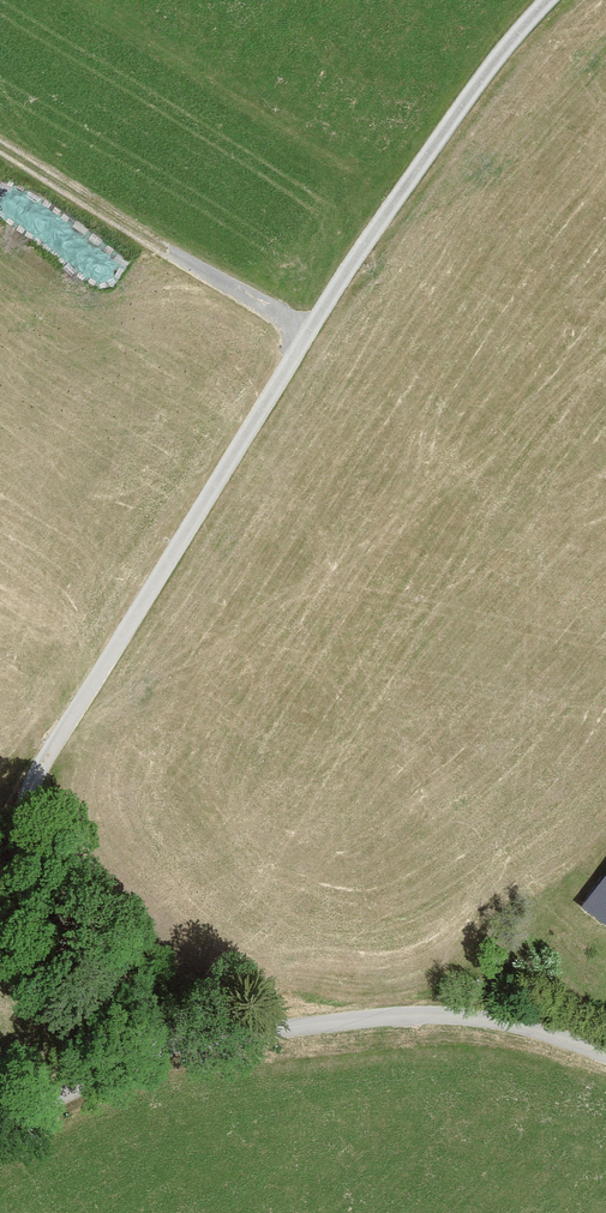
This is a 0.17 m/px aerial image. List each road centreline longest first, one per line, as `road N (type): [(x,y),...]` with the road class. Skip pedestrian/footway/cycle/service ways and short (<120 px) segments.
road 1 (track): [(547,0),(481,73),(42,762),(22,812),(18,855),(34,910),(69,949),(194,1040)]
road 2 (unclassified): [(605,1054),(545,1032),(441,1014),(278,1028),(194,1040),(0,1127)]
road 3 (track): [(0,144),(309,343)]

